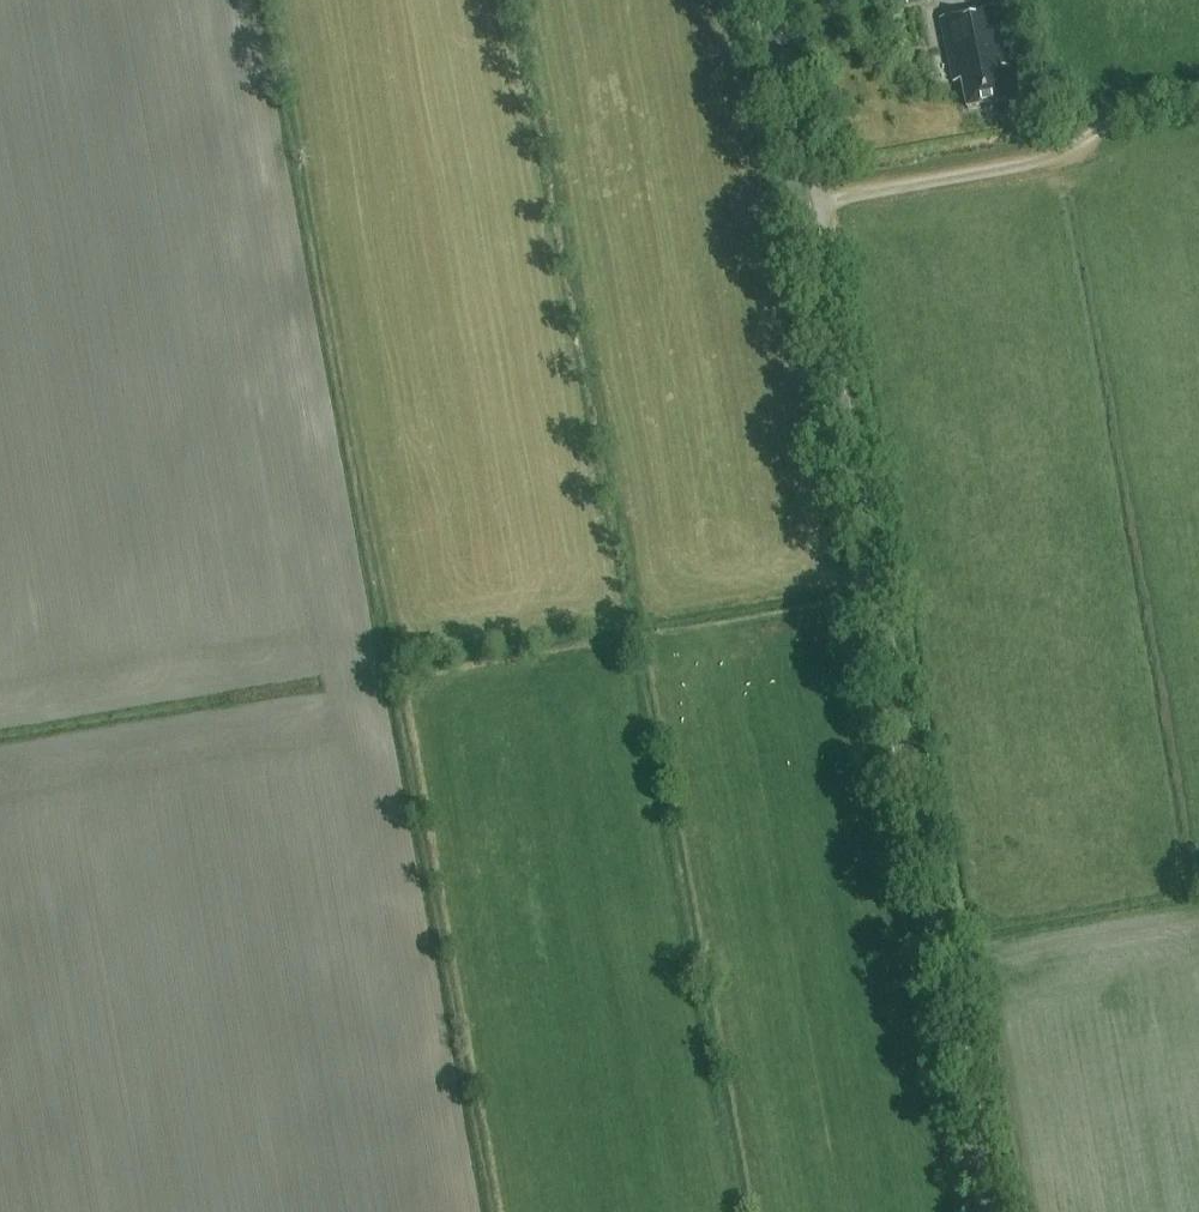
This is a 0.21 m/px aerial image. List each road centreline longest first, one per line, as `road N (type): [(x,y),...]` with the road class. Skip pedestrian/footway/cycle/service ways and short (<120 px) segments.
road 1 (unclassified): [(995,1211),(799,193)]
road 2 (unclassified): [(799,193),(1033,148),(1112,93),(1198,84)]
road 3 (unclassified): [(799,193),(763,0)]

